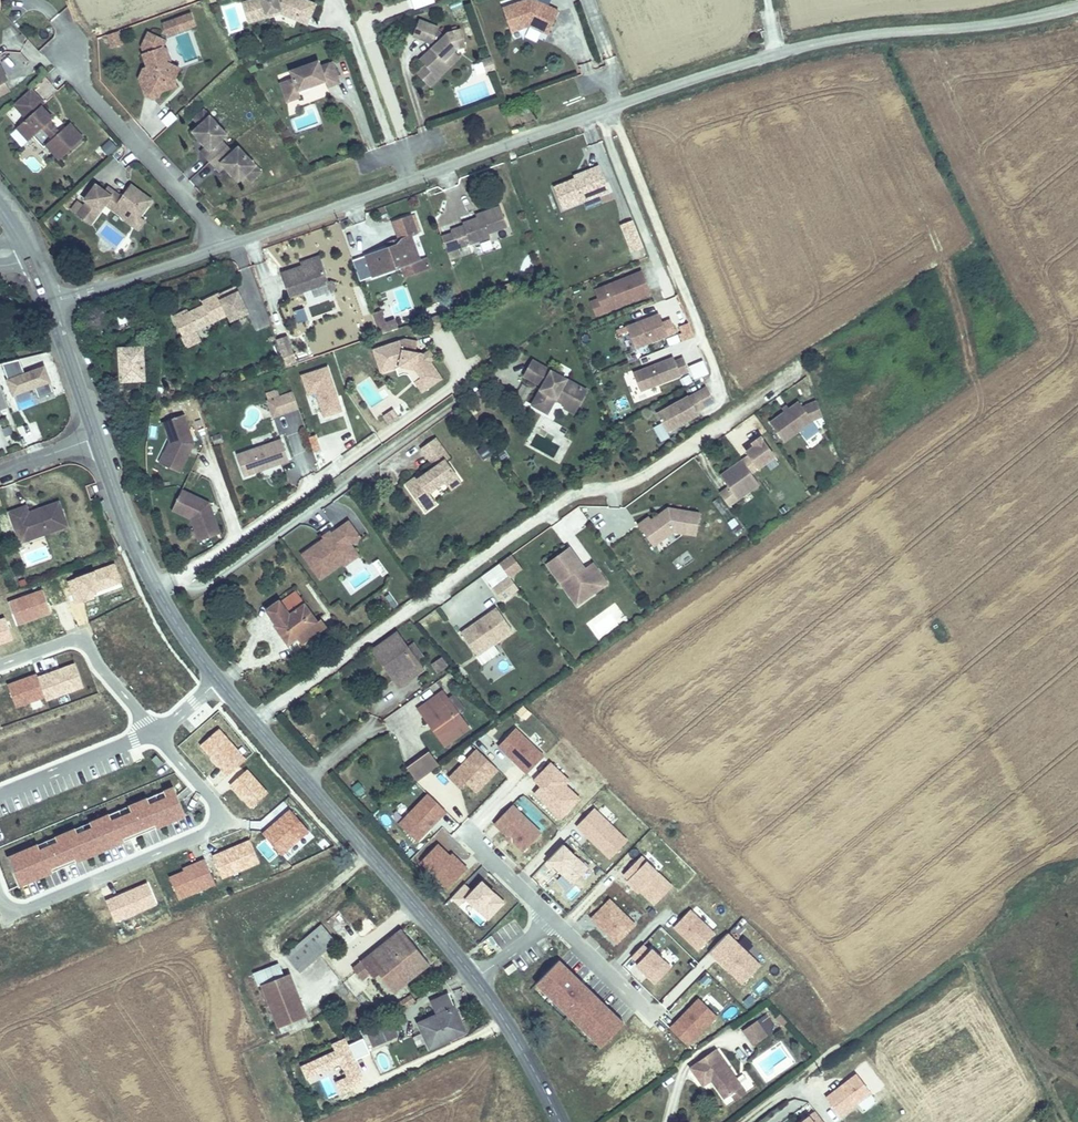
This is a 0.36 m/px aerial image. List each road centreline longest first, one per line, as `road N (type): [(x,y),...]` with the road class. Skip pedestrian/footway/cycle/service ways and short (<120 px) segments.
road 1 (residential): [(220,248),(772,55),(1077,6)]
road 2 (track): [(1077,864),(743,1121)]
road 3 (tertiary): [(477,980),(218,681)]
road 4 (residential): [(0,894),(14,912),(24,911),(214,828),(215,803),(155,732)]
road 5 (tertiary): [(218,681),(139,555),(96,438)]
road 6 (residential): [(220,248),(198,211),(92,96),(68,51)]
road 7 (residential): [(0,665),(80,640),(155,732)]
road 8 (residential): [(48,302),(220,248)]
road 9 (residential): [(155,732),(0,793)]
road 10 (tertiary): [(559,1121),(477,980)]
road 11 (tertiary): [(96,438),(48,302)]
road 12 (residential): [(552,918),(654,1017)]

